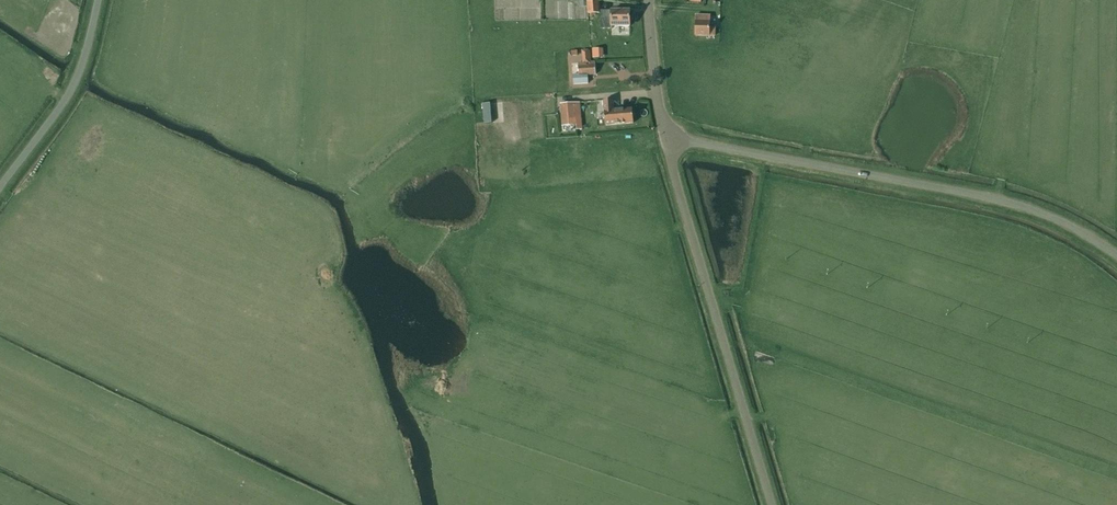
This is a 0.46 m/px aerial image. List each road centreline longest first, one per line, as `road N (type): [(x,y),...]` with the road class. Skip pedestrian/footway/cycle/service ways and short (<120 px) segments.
road 1 (unclassified): [(1116,253),(1027,203),(692,142),(667,145)]
road 2 (unclassified): [(771,504),(667,145)]
road 3 (unclassified): [(0,186),(70,91),(98,0)]
road 4 (unclassified): [(667,145),(649,0)]

